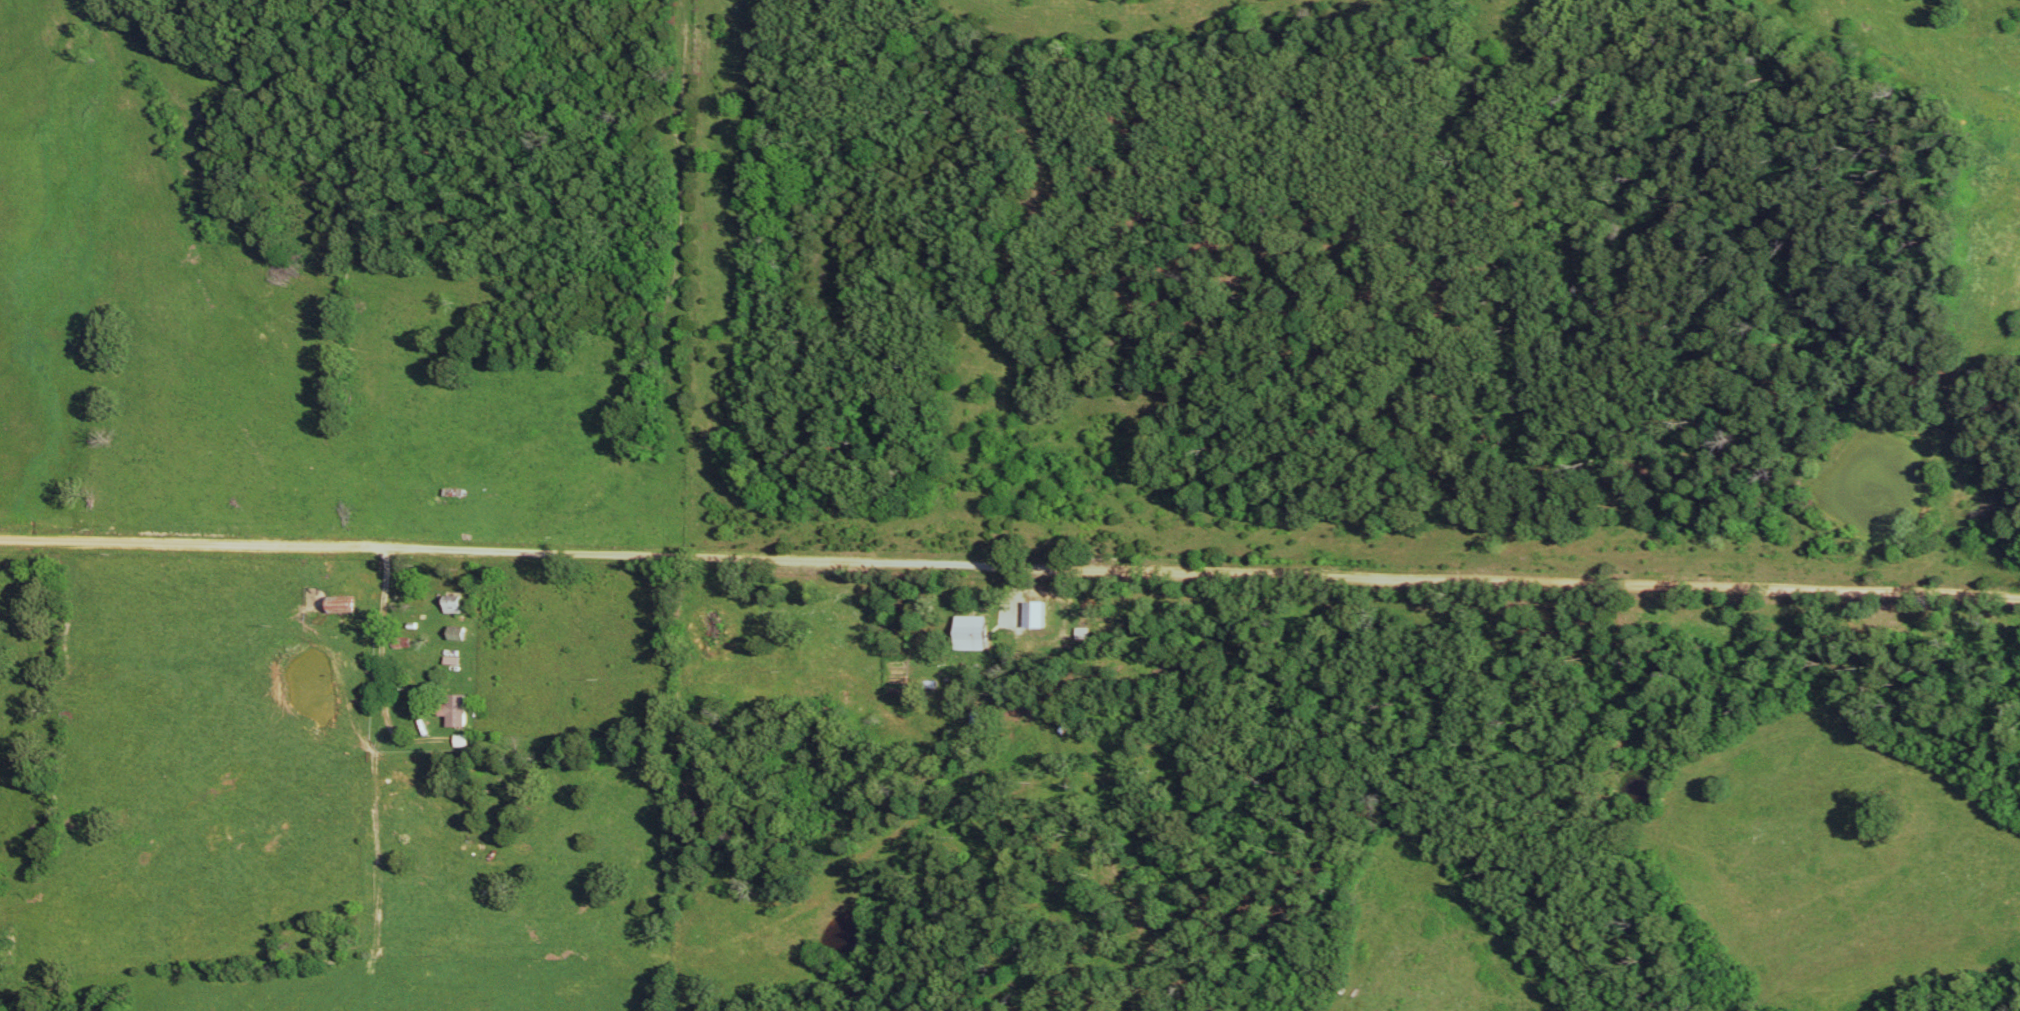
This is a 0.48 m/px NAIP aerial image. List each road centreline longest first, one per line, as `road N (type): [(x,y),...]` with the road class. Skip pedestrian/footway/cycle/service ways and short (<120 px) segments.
road 1 (residential): [(2019,610),(0,544)]

